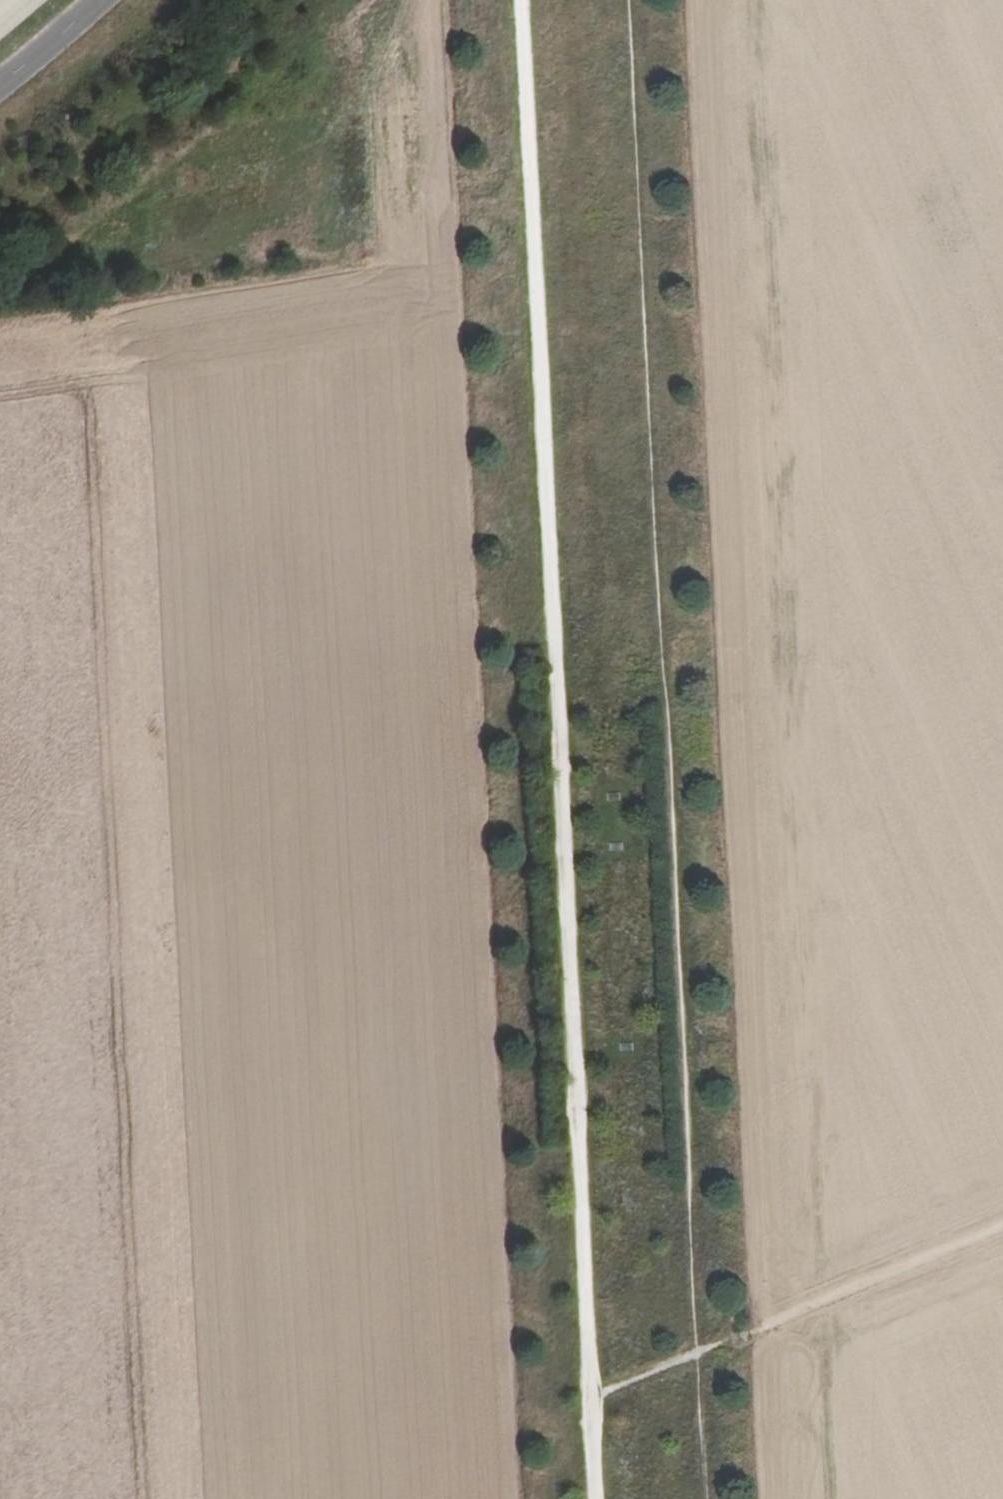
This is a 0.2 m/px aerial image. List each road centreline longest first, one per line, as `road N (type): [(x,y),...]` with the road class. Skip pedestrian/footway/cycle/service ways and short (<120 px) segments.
road 1 (unclassified): [(0,83),(95,0)]

